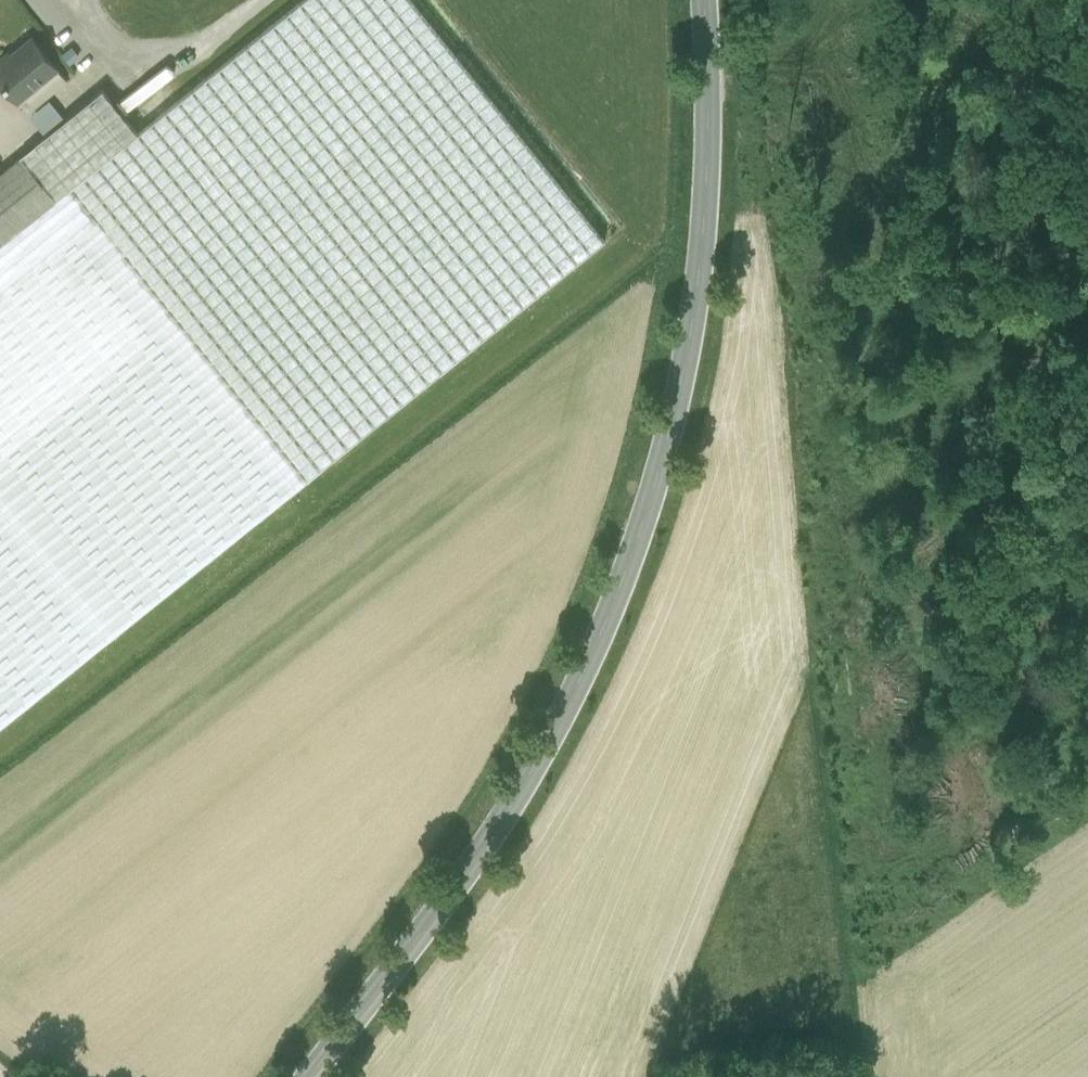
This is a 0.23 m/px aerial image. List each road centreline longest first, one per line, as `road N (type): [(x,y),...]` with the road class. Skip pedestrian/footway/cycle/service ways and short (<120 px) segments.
road 1 (tertiary): [(309,1076),(477,859),(601,678),(673,465),(703,244),(698,0)]

